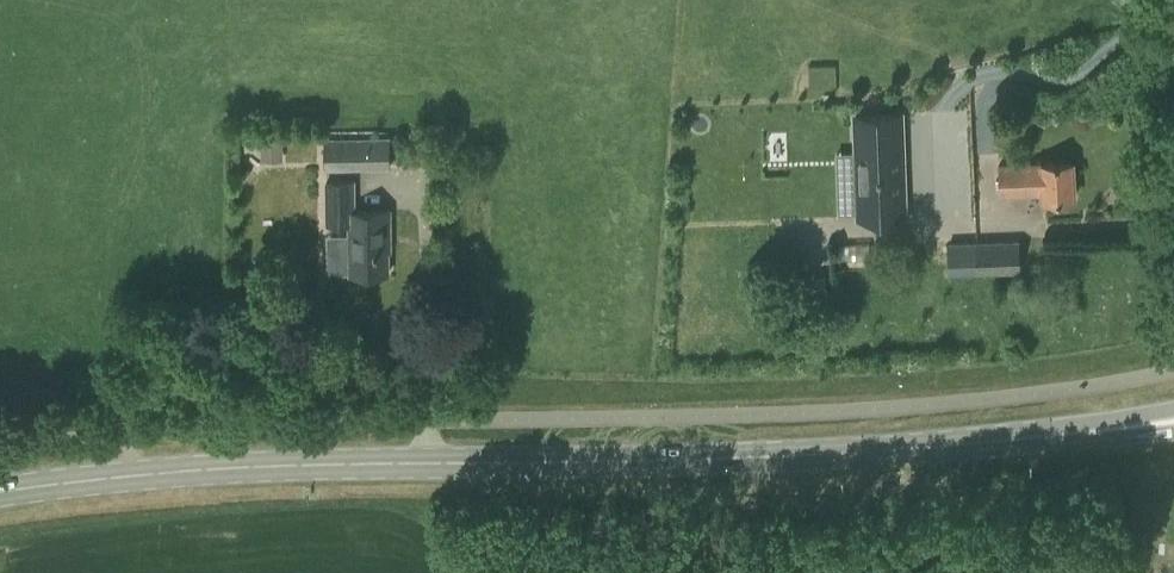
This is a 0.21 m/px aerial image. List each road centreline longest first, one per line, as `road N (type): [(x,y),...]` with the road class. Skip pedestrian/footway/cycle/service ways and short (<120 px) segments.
road 1 (secondary): [(0,496),(255,470),(776,460),(1173,424)]

